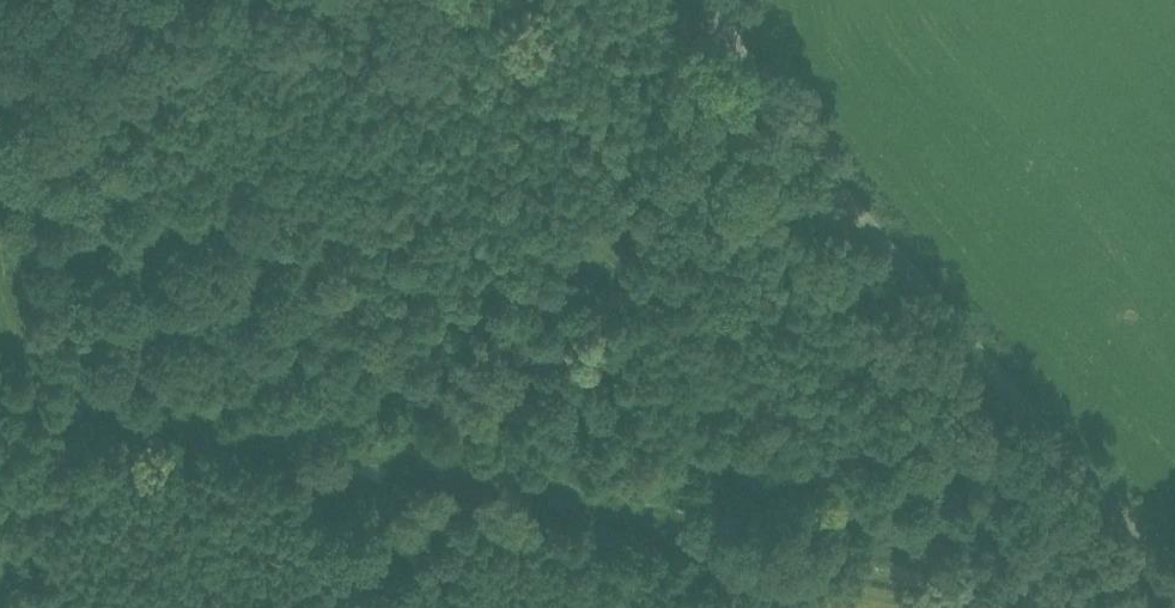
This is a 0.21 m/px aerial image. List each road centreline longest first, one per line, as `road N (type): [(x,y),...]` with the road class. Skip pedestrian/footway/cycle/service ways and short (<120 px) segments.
road 1 (unclassified): [(1174,586),(746,50),(721,0)]

